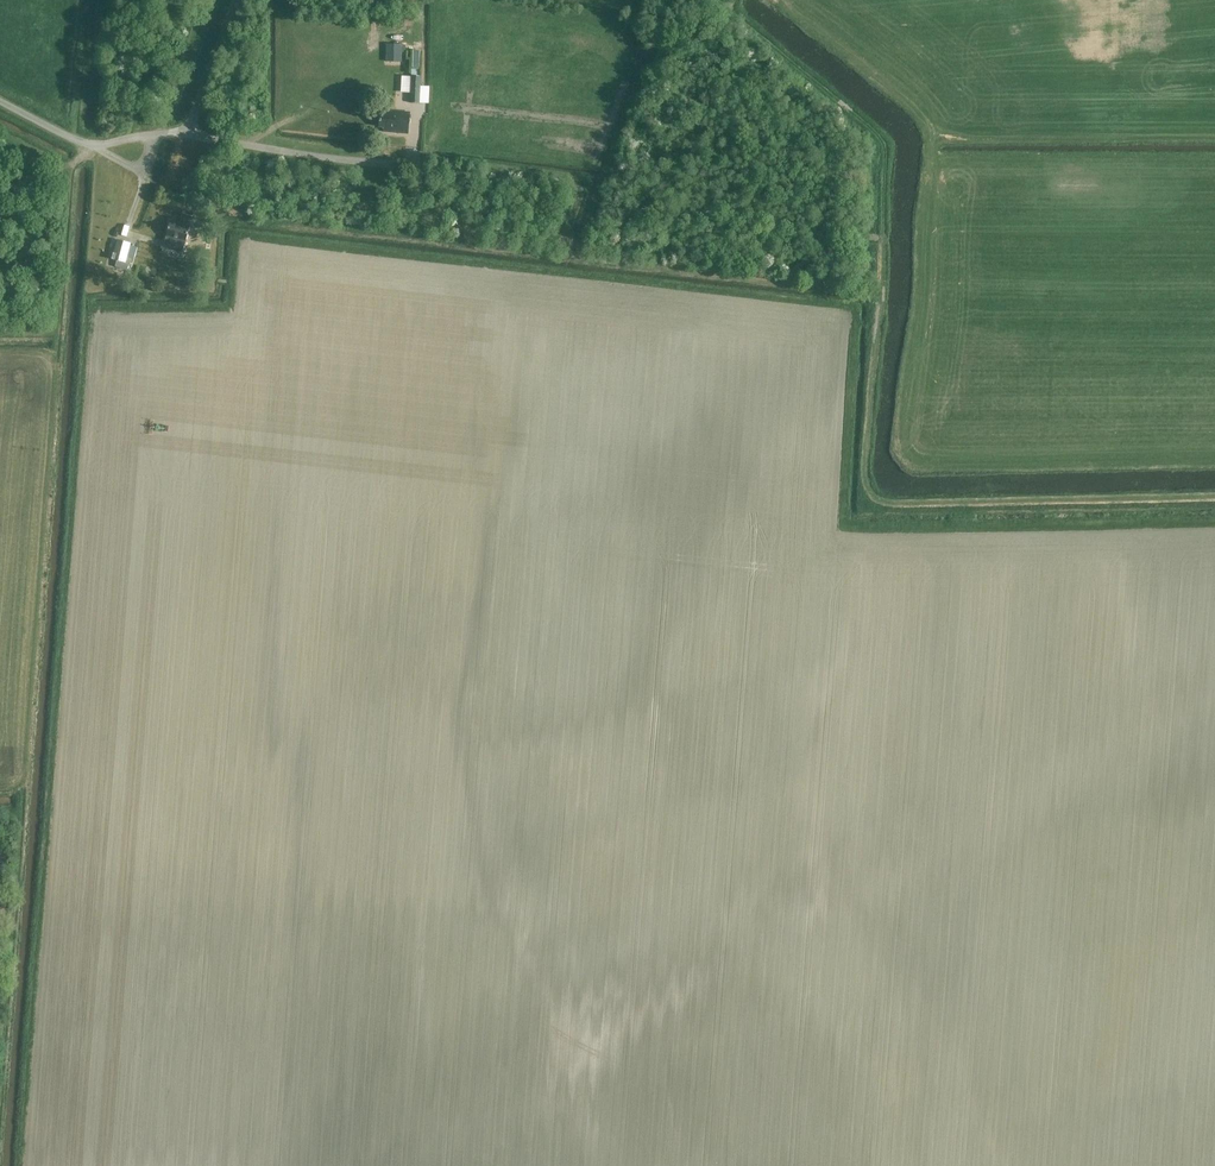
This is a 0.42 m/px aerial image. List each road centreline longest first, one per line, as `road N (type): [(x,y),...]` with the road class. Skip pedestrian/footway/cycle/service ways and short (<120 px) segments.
road 1 (unclassified): [(185,133),(406,164)]
road 2 (unclassified): [(0,101),(94,146),(185,133)]
road 3 (unclassified): [(185,133),(236,0)]

